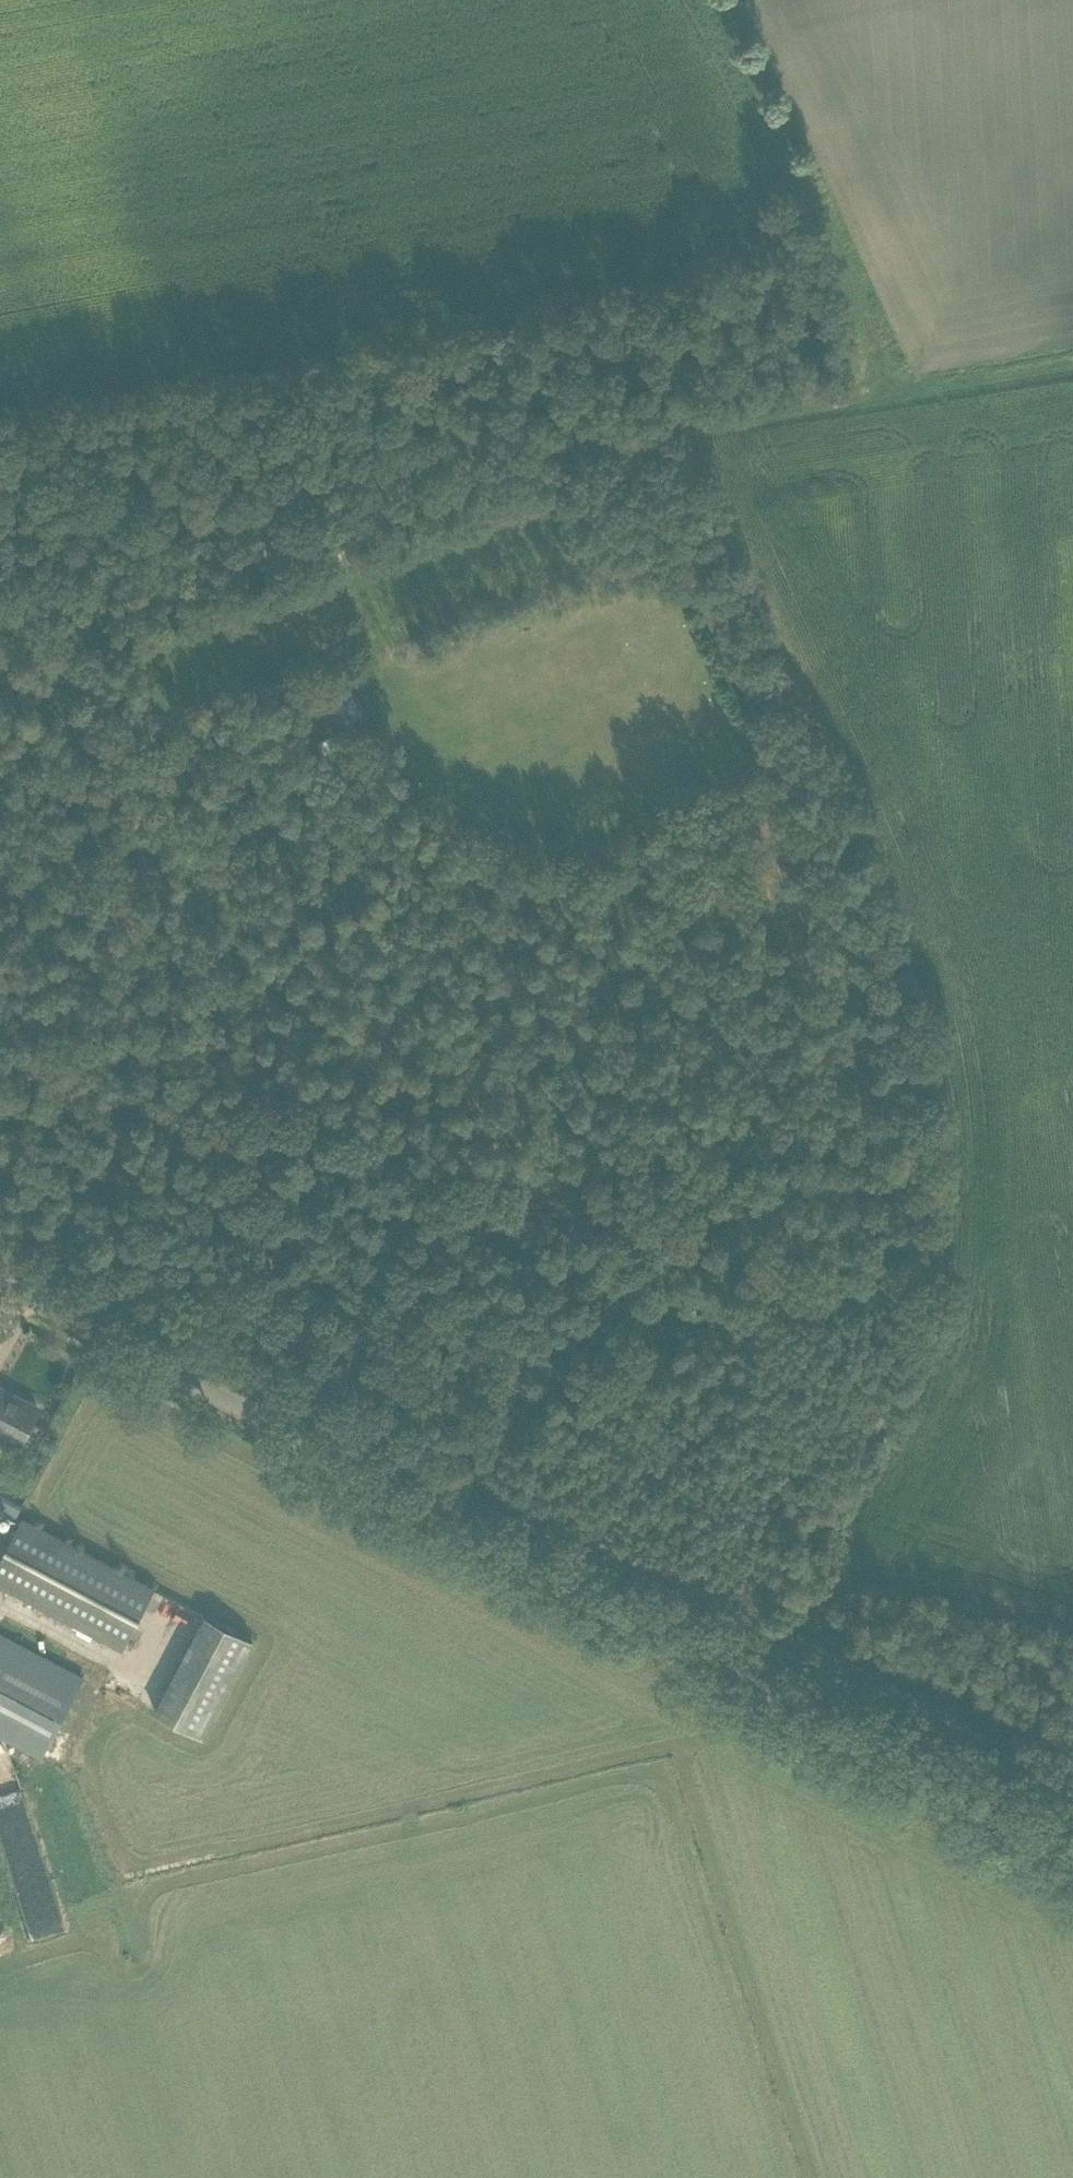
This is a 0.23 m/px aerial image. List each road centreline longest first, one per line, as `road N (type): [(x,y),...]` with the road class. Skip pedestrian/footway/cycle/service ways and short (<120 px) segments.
road 1 (tertiary): [(1072,1848),(81,1325),(0,1270)]

